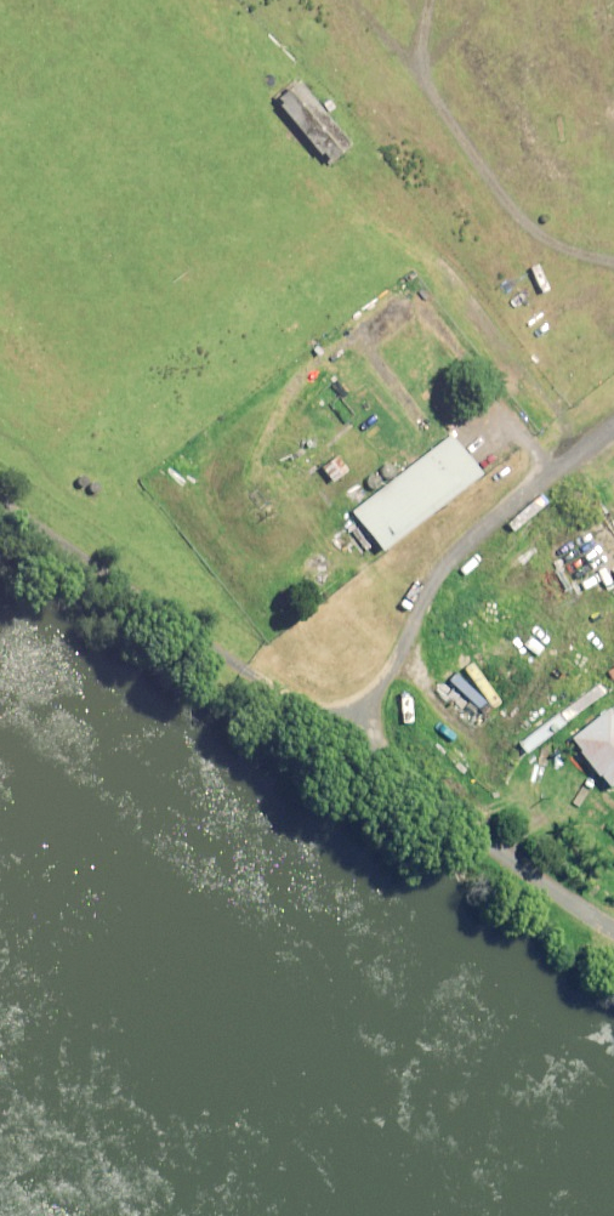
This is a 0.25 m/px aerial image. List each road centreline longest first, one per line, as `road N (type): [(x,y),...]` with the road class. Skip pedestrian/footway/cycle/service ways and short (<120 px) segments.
road 1 (unclassified): [(372,750),(0,500)]
road 2 (unclassified): [(613,438),(471,552),(372,750)]
road 3 (unclassified): [(613,922),(372,750)]

